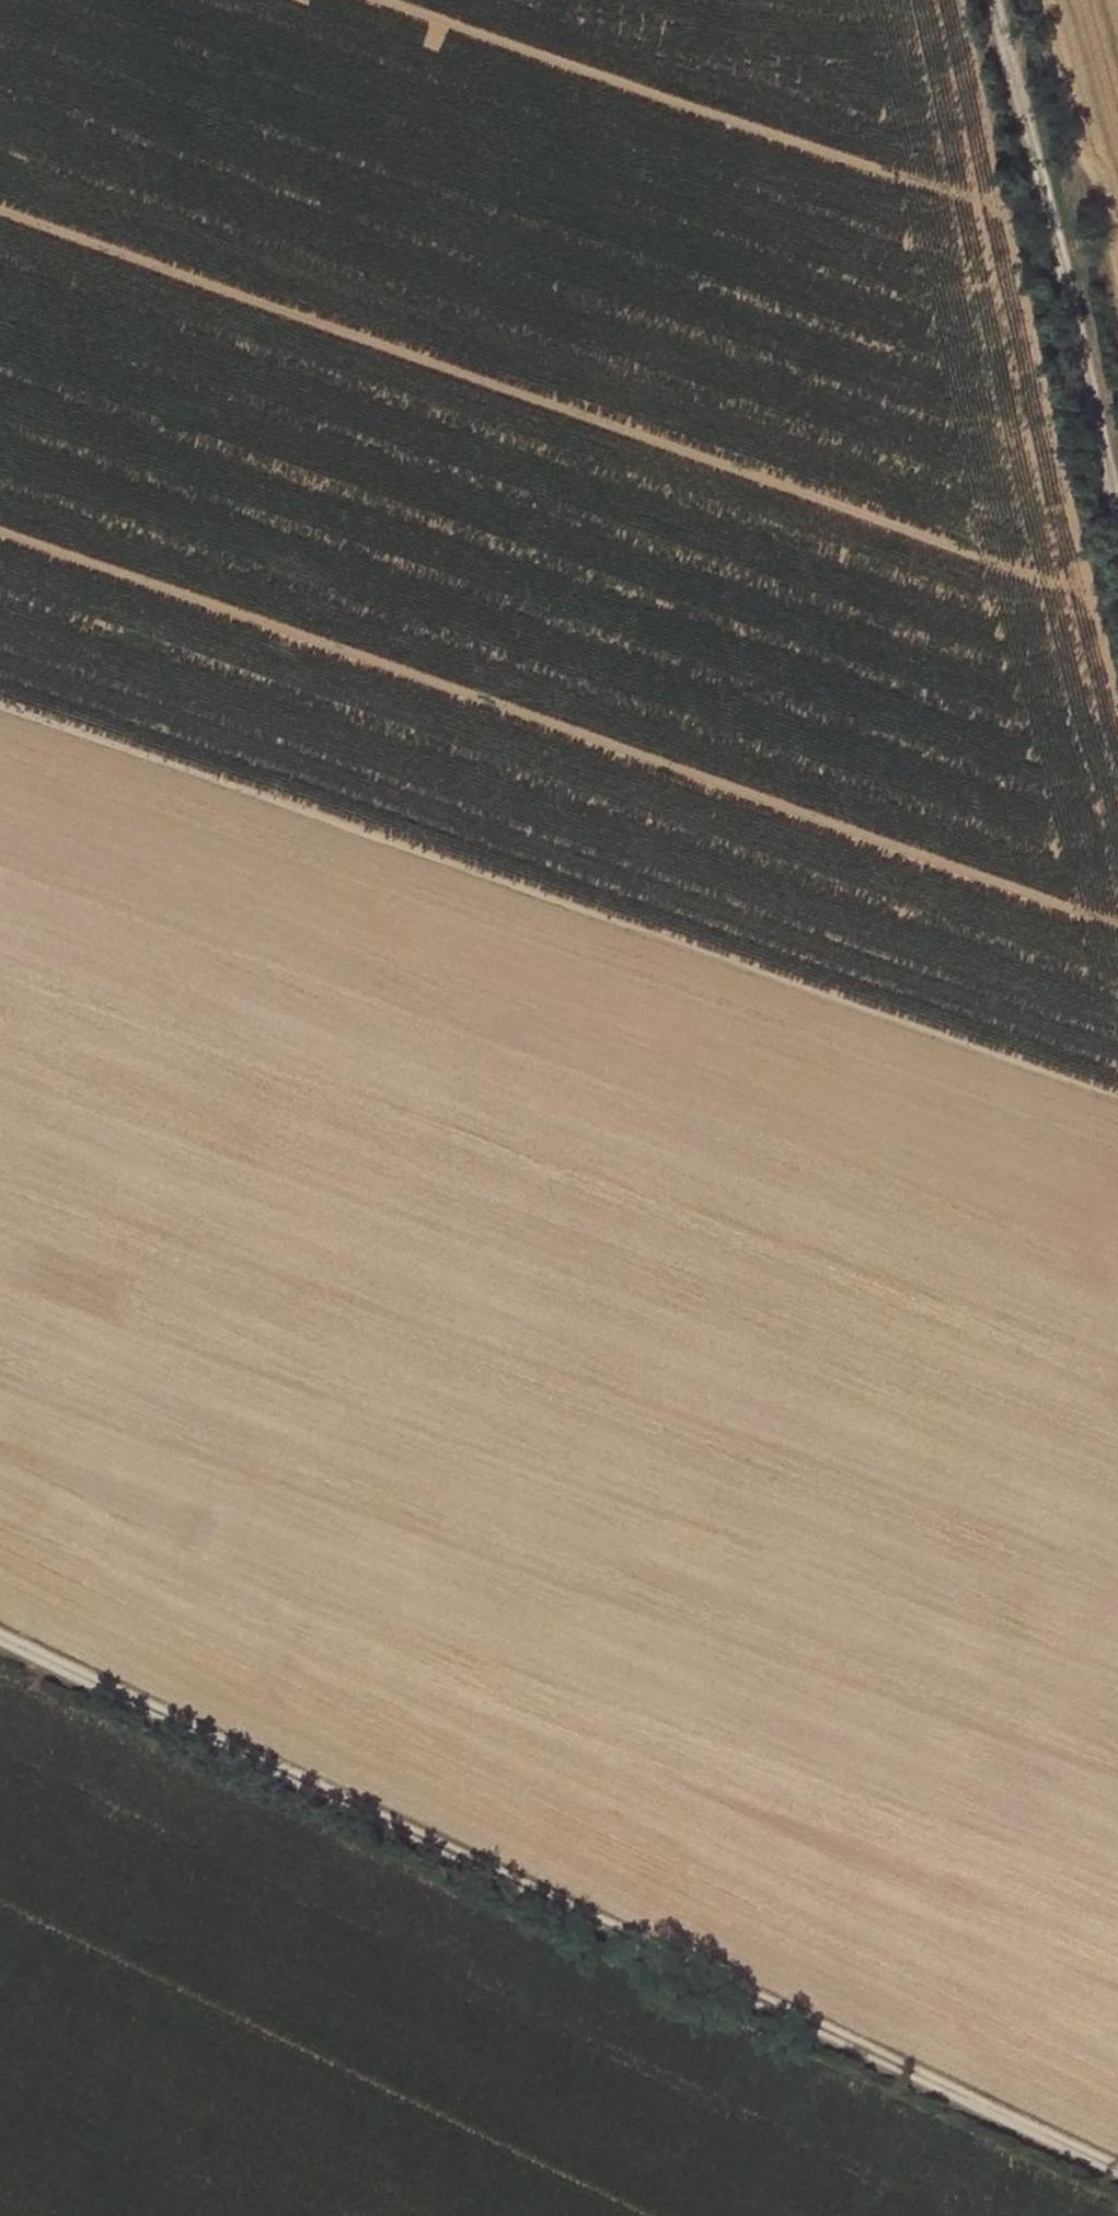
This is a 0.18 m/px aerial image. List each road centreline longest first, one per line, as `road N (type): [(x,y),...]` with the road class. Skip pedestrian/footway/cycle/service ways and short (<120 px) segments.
road 1 (track): [(1117,2182),(0,1645)]
road 2 (track): [(1117,522),(1049,218),(987,0)]

